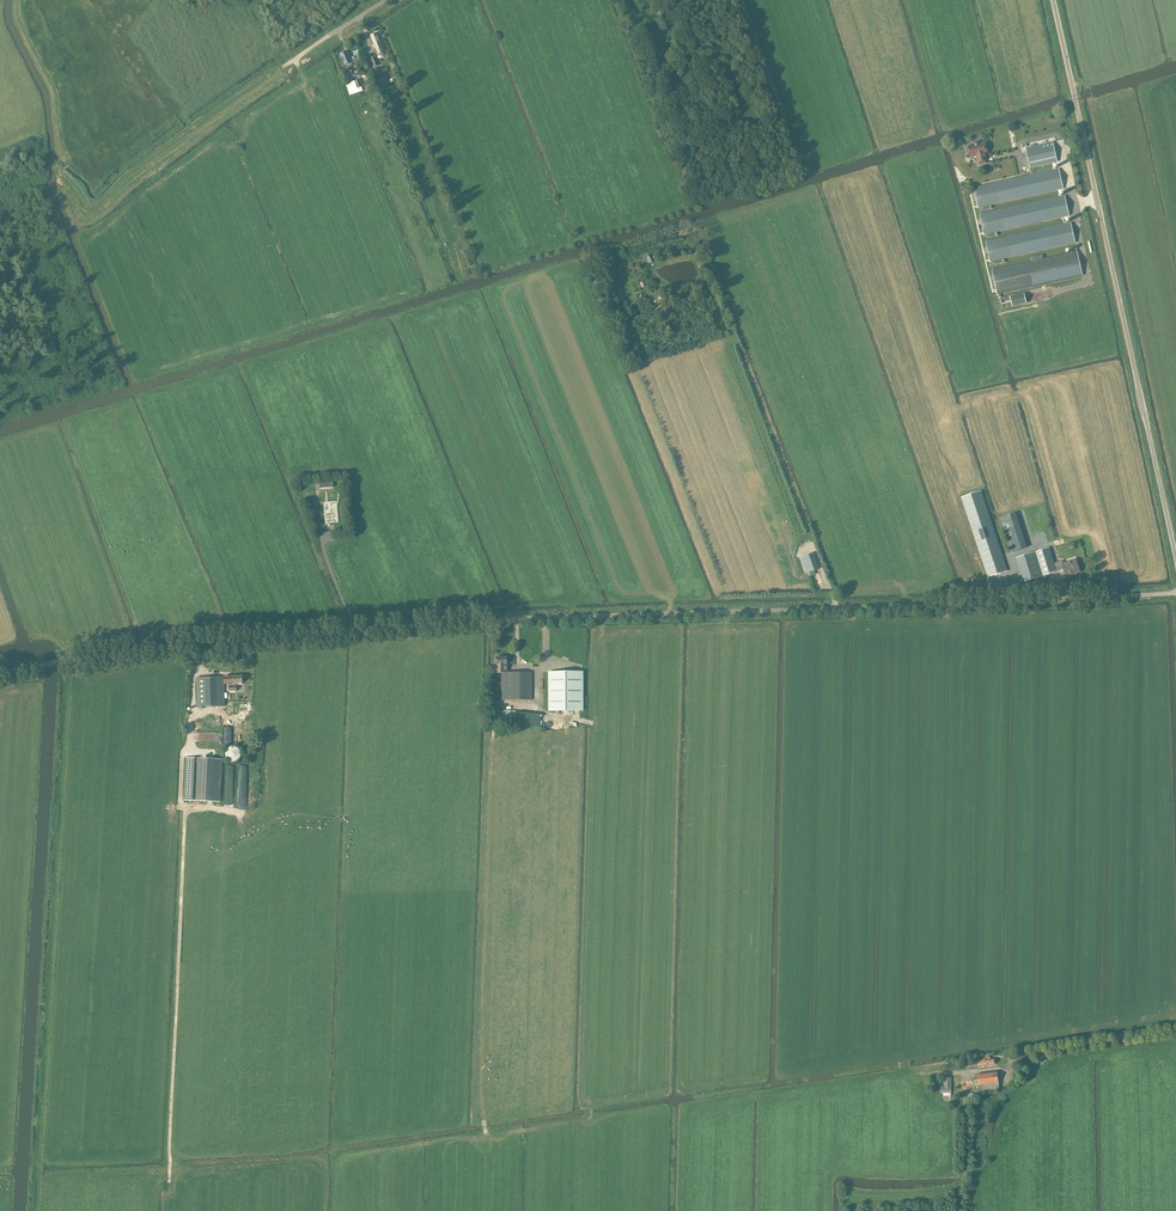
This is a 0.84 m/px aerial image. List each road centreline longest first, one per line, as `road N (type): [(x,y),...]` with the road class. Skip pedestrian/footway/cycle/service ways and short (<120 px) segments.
road 1 (unclassified): [(0,673),(140,649),(493,620),(1175,595)]
road 2 (unclassified): [(1175,569),(1052,0)]
road 3 (track): [(36,1210),(66,664)]
road 4 (track): [(93,238),(197,153),(243,140),(255,118),(304,83),(294,60)]
road 5 (unclassified): [(279,69),(386,0)]

